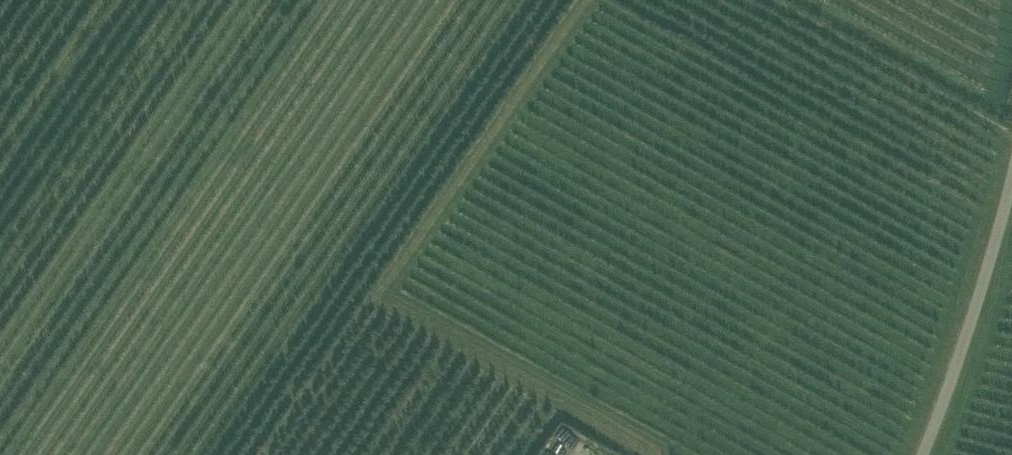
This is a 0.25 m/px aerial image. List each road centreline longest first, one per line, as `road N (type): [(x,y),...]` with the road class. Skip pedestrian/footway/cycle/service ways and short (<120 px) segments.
road 1 (unclassified): [(913,454),(987,268),(1011,137)]

